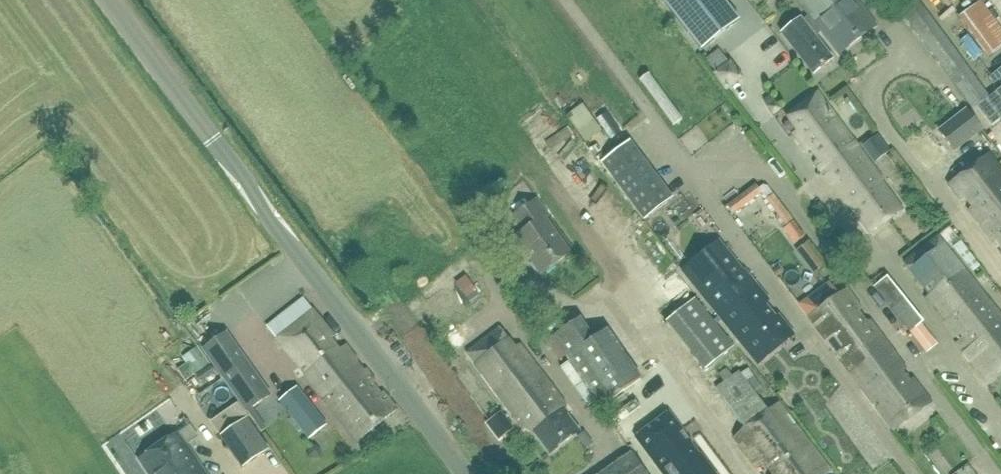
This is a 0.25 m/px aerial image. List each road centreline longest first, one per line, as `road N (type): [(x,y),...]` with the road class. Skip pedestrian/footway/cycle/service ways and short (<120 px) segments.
road 1 (unclassified): [(464,473),(108,0)]

